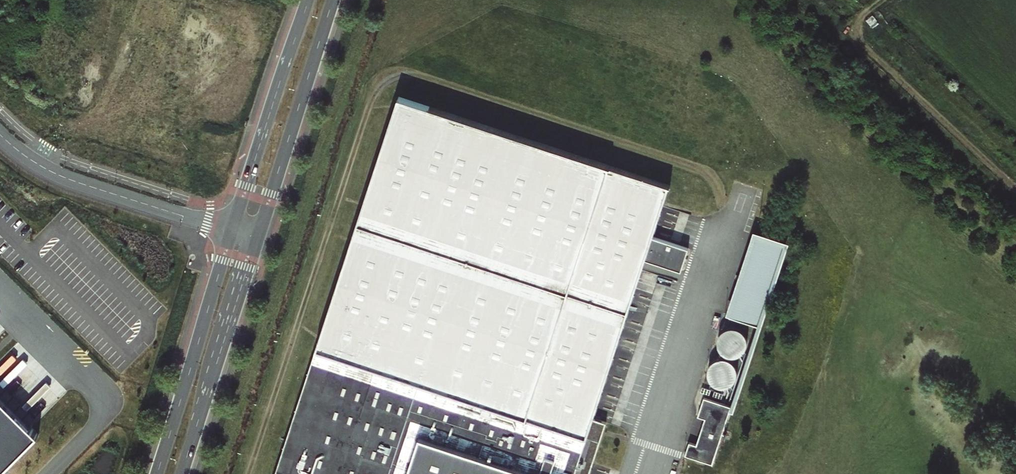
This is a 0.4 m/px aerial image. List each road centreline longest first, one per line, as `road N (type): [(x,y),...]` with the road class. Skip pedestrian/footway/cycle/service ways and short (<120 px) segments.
road 1 (track): [(883,0),(848,29),(1015,186)]
road 2 (primary): [(232,229),(156,473)]
road 3 (unclassified): [(0,136),(65,178),(232,229)]
road 4 (primary): [(259,237),(334,0)]
road 5 (primary): [(182,473),(259,237)]
road 6 (primary): [(307,0),(232,229)]

